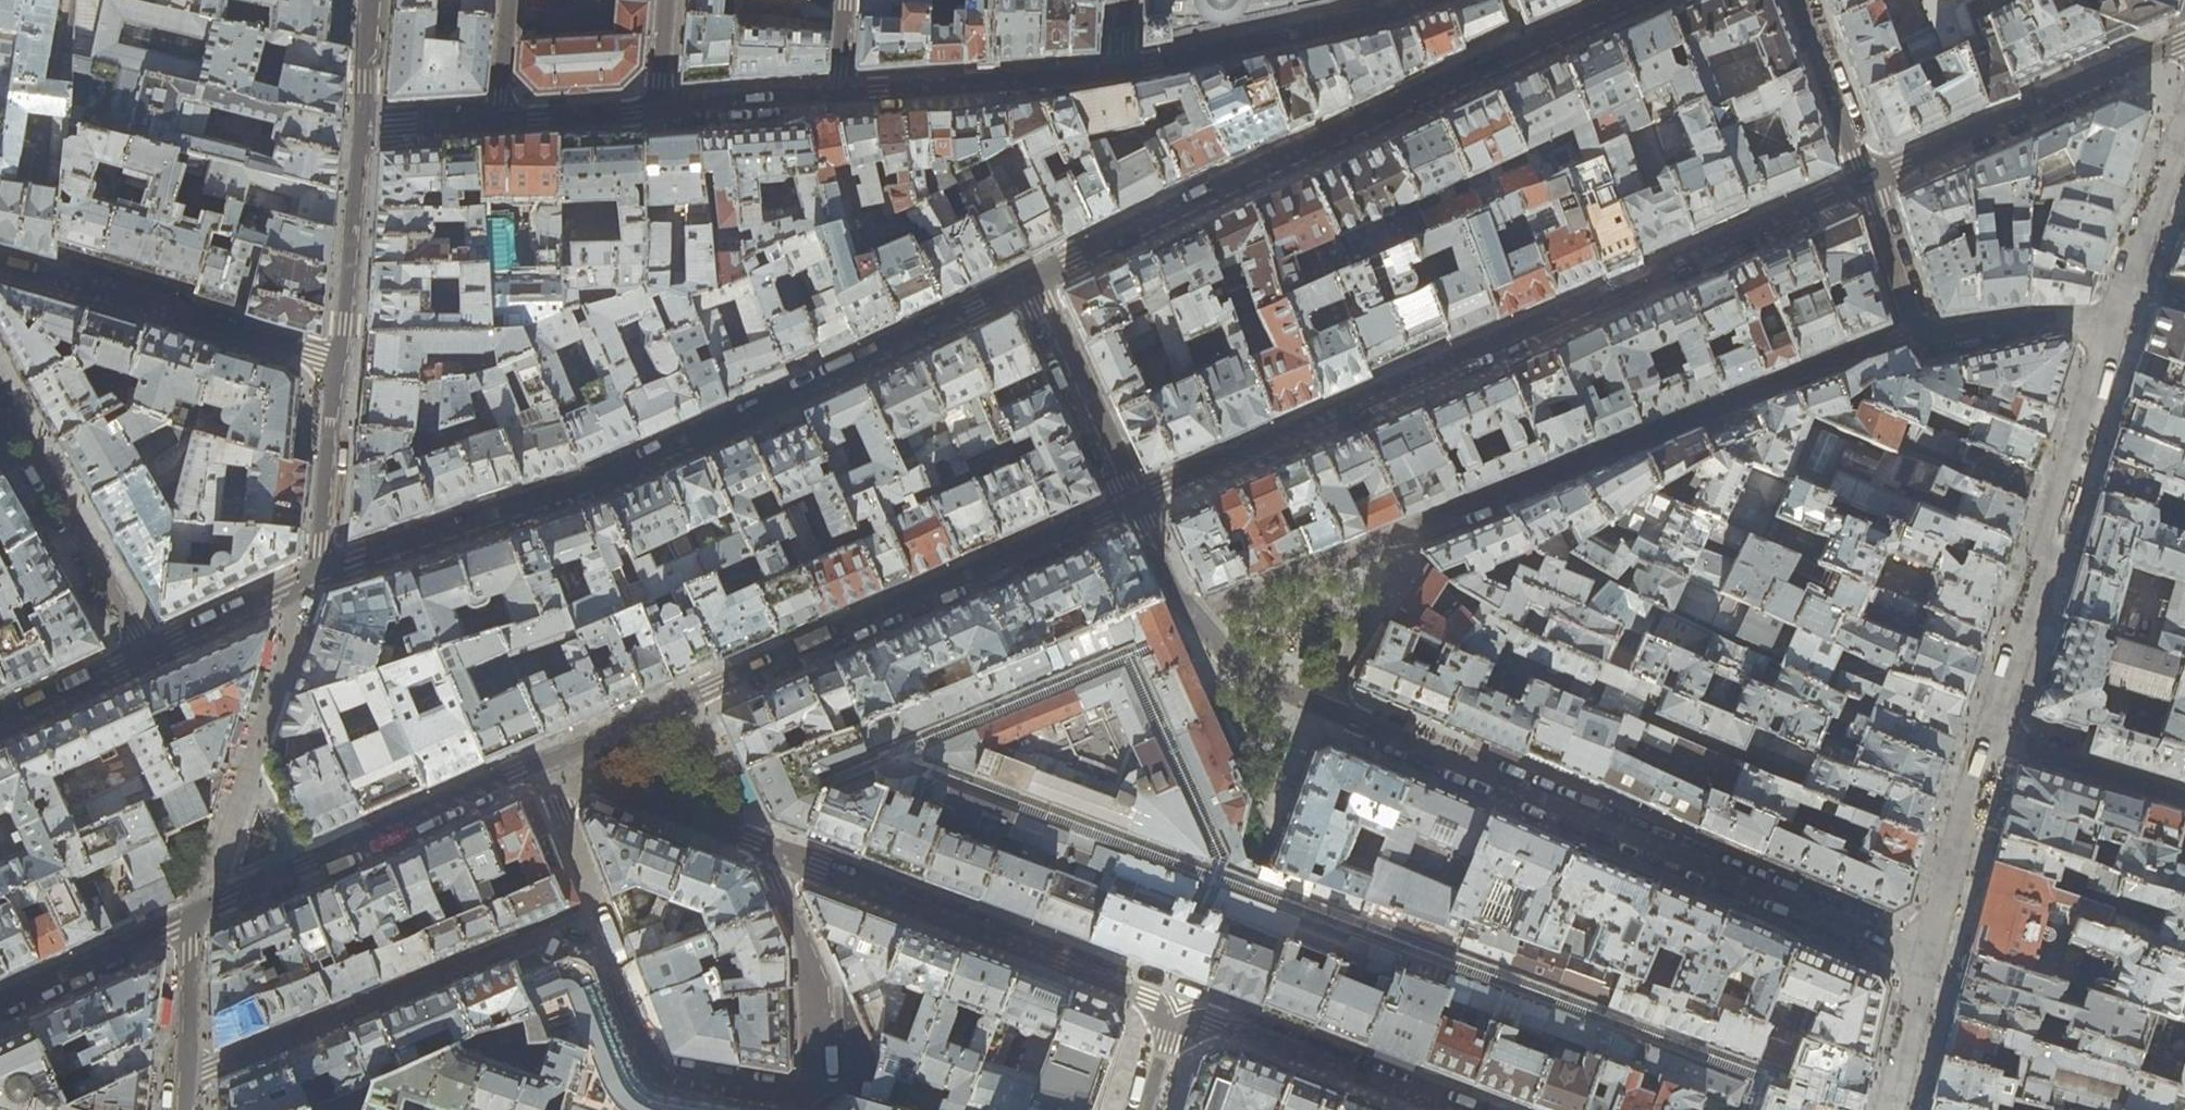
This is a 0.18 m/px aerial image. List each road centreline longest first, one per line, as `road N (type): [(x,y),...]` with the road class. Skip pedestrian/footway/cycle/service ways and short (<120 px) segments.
road 1 (residential): [(1931,960),(1276,686),(1190,617)]
road 2 (residential): [(1134,502),(1870,180)]
road 3 (residential): [(1921,334),(1897,335),(1190,617)]
road 4 (residential): [(1029,284),(612,478),(316,577)]
road 5 (residential): [(545,760),(1179,1000)]
road 6 (residential): [(1639,0),(1029,284)]
road 7 (residential): [(545,760),(1134,502)]
road 8 (residential): [(198,911),(545,760)]
road 9 (residential): [(0,261),(339,361)]
road 10 (residential): [(1870,180),(2184,44)]
road 11 (residential): [(1121,74),(1430,0)]
road 12 (residential): [(1474,1109),(1179,1000)]
road 13 (residential): [(0,397),(143,657)]
road 14 (residential): [(841,96),(1121,74)]
road 15 (residential): [(1134,502),(1029,284)]
road 16 (residential): [(360,134),(339,361)]
road 17 (residential): [(0,1005),(198,911)]
road 18 (residential): [(339,361),(316,577)]
road 19 (residential): [(2119,318),(2032,317),(1921,334)]
road 20 (residential): [(182,1109),(198,911)]
road 21 (residential): [(1802,0),(1870,180)]
road 22 (residential): [(316,577),(143,657)]
road 23 (residential): [(655,110),(841,96)]
road 24 (residential): [(1921,334),(1870,180)]
road 25 (residential): [(497,119),(655,110)]
road 26 (residential): [(143,657),(0,724)]
road 27 (residential): [(360,134),(497,119)]
road 28 (residential): [(371,0),(360,134)]
road 29 (residential): [(1190,617),(1134,502)]

